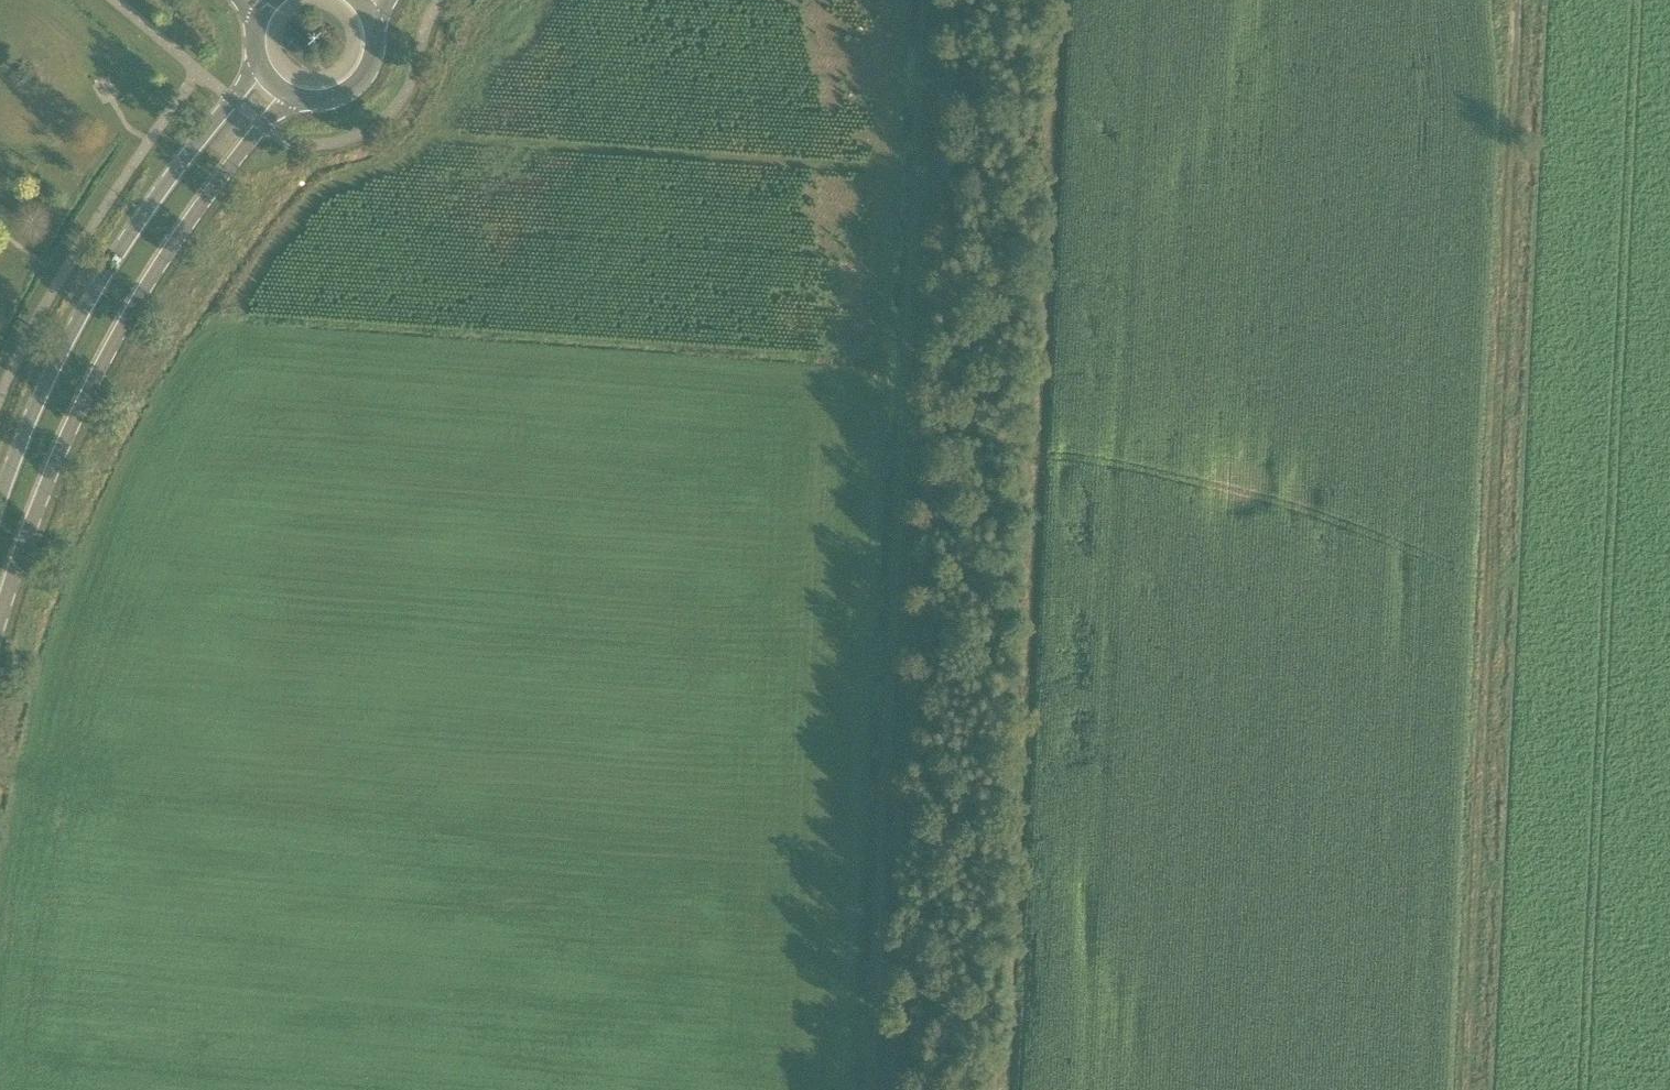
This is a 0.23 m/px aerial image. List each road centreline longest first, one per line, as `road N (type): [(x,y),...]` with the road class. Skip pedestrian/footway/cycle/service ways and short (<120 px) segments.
road 1 (track): [(877,1089),(929,0)]
road 2 (secondary): [(0,616),(50,471),(103,360),(209,195),(290,98)]
road 3 (secondary): [(259,67),(110,269),(64,349),(0,495)]
road 4 (secondary): [(290,98),(320,103),(349,92),(373,54),(371,23)]

